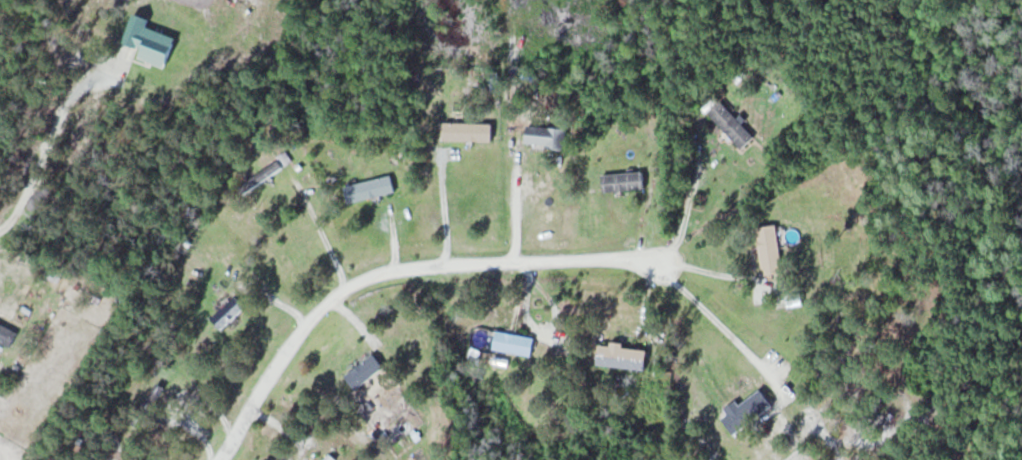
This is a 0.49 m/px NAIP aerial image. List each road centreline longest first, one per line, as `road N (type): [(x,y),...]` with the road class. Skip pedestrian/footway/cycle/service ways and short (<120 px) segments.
road 1 (residential): [(219,459),(287,348),(354,283),(405,267),(659,259)]

